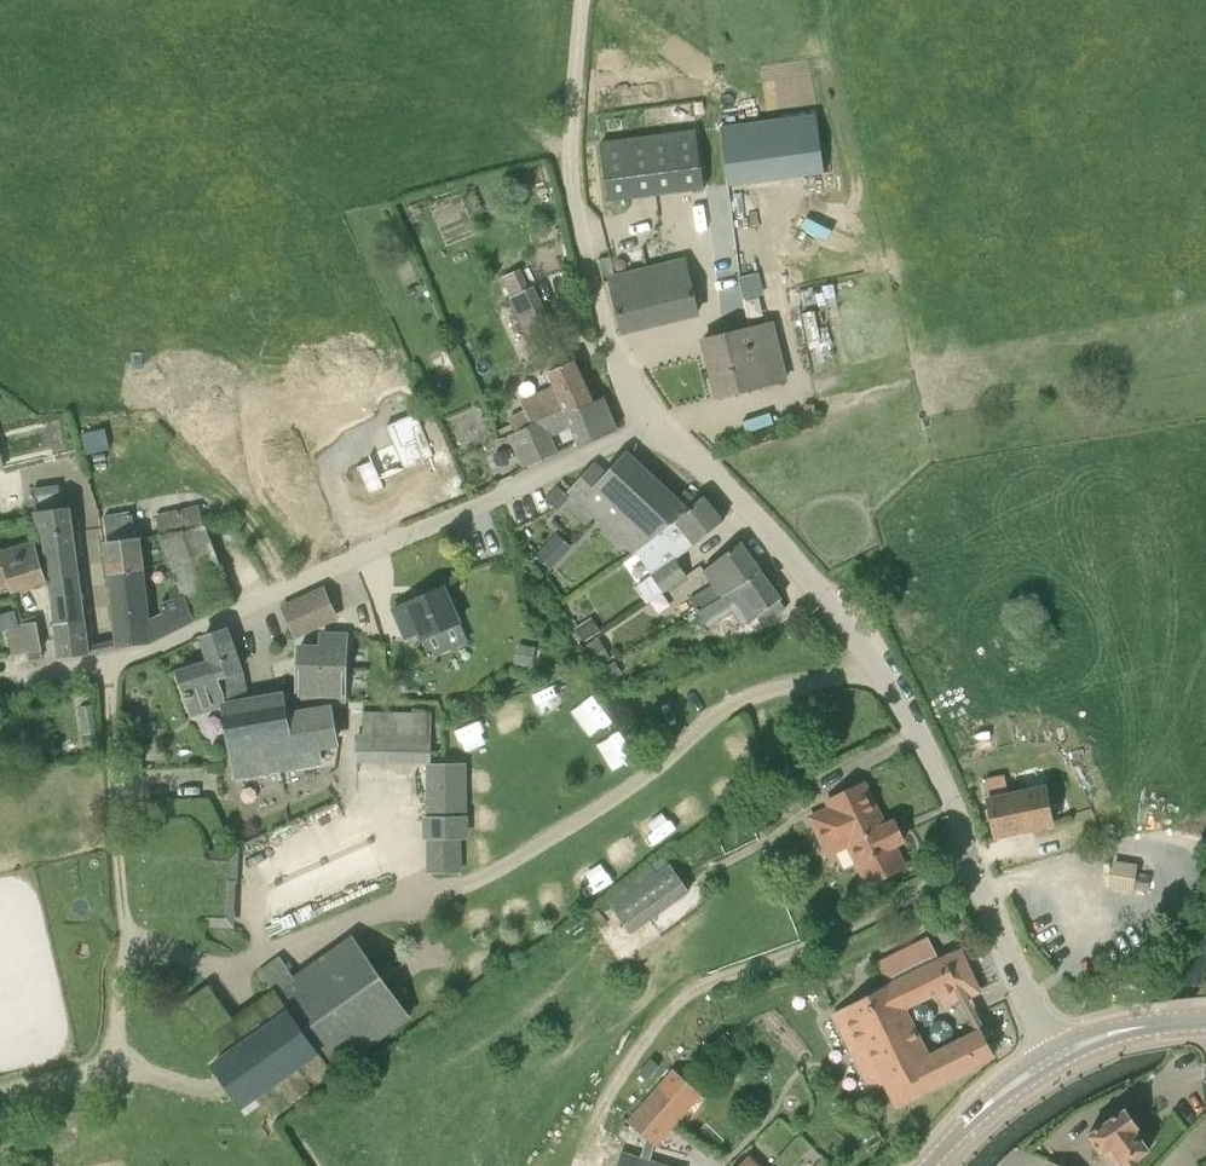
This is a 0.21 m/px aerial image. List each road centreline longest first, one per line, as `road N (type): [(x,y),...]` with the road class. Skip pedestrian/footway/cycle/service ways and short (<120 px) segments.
road 1 (residential): [(1048,1063),(950,801),(888,687),(752,513),(651,427)]
road 2 (residential): [(26,676),(125,654),(224,617),(651,427)]
road 3 (track): [(588,268),(571,171),(582,0)]
road 4 (residential): [(651,427),(610,347),(588,268)]
road 5 (tertiary): [(930,1165),(1048,1063)]
road 6 (tertiary): [(1048,1063),(1110,1032),(1185,1021)]

